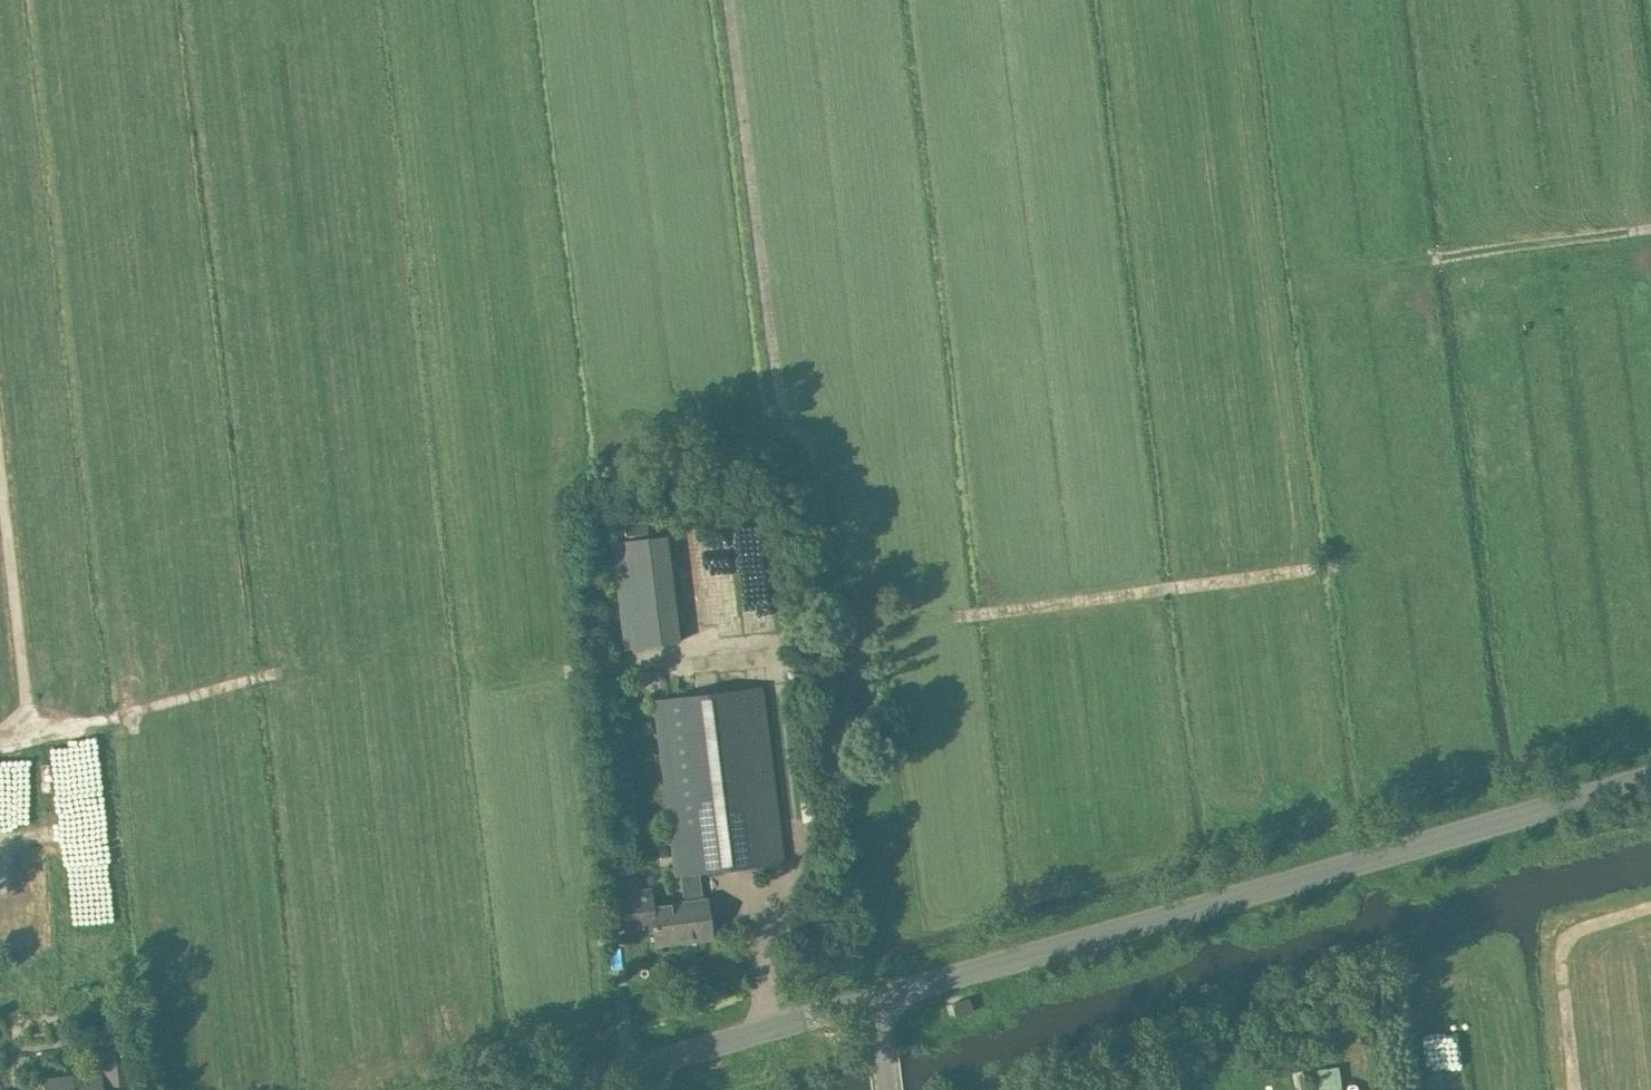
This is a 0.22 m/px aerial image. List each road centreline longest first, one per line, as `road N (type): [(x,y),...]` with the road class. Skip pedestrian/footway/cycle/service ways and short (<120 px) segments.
road 1 (track): [(633,1071),(598,674),(823,627),(824,478),(763,379),(718,0)]
road 2 (unclassified): [(876,996),(1650,778)]
road 3 (unclassified): [(565,1089),(876,996)]
road 4 (track): [(14,738),(273,680)]
road 5 (track): [(1574,1089),(1558,937),(1650,910)]
road 6 (track): [(0,740),(14,738),(23,671),(0,511)]

